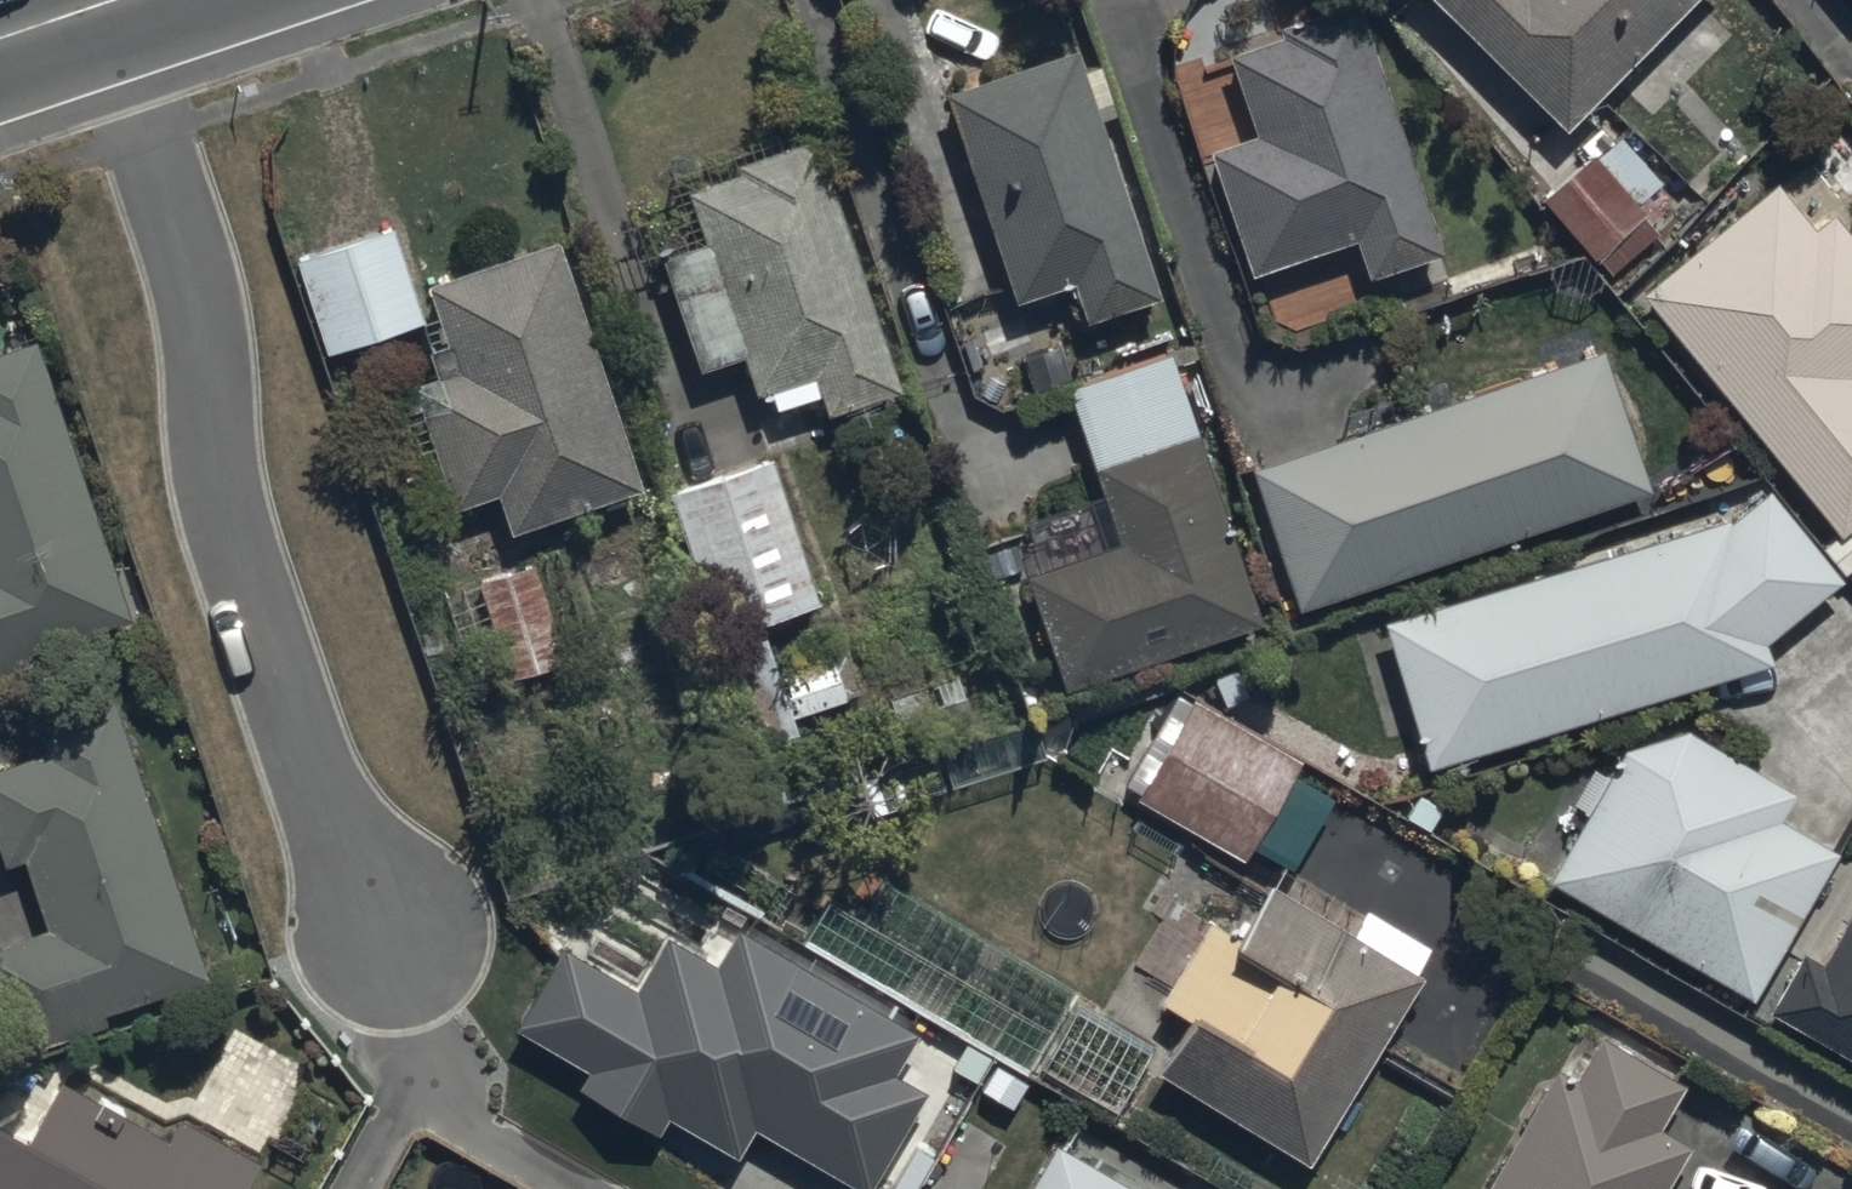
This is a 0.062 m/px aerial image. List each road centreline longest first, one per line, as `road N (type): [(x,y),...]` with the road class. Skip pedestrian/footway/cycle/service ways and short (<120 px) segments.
road 1 (residential): [(389,938),(199,458),(180,210),(97,8)]

